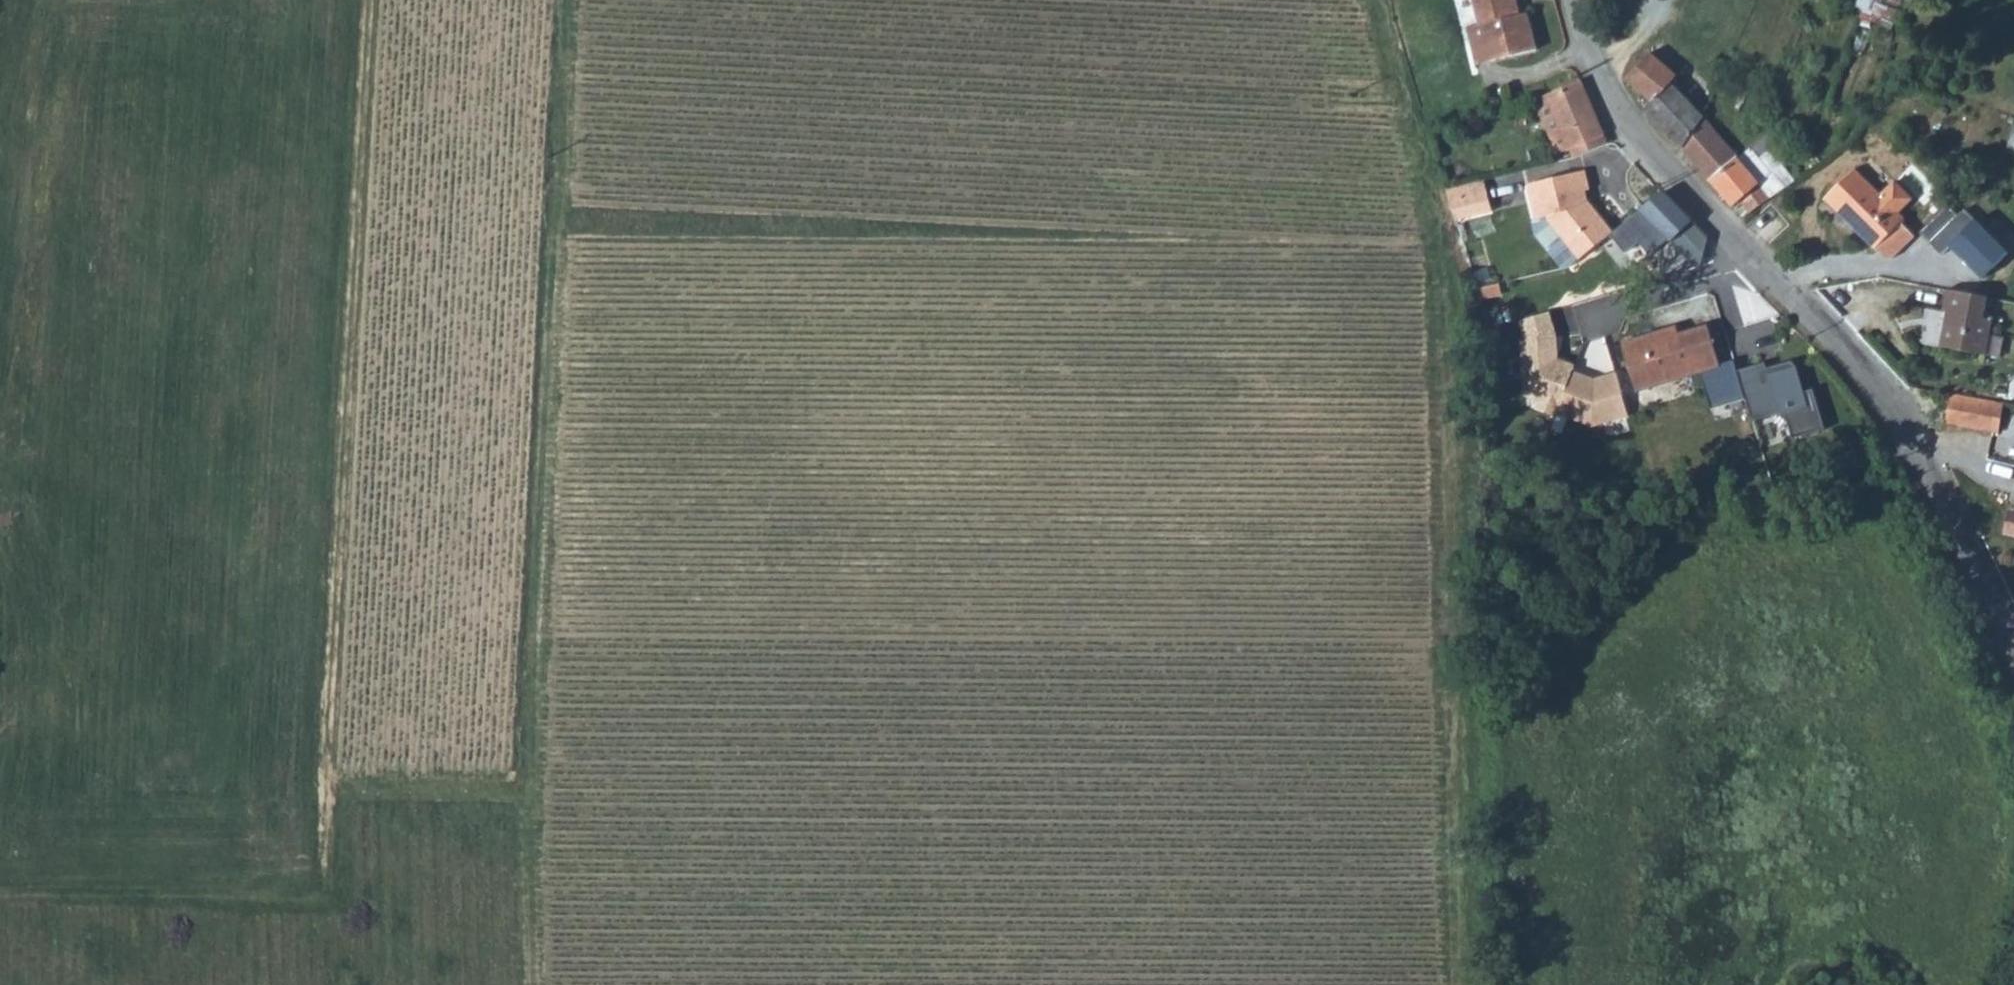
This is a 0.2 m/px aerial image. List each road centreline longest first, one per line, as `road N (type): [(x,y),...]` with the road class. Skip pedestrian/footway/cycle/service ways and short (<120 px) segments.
road 1 (unclassified): [(2013,652),(1894,412),(1744,247)]
road 2 (unclassified): [(1744,247),(1622,115),(1574,0)]
road 3 (residential): [(1590,320),(1712,276),(1744,247)]

